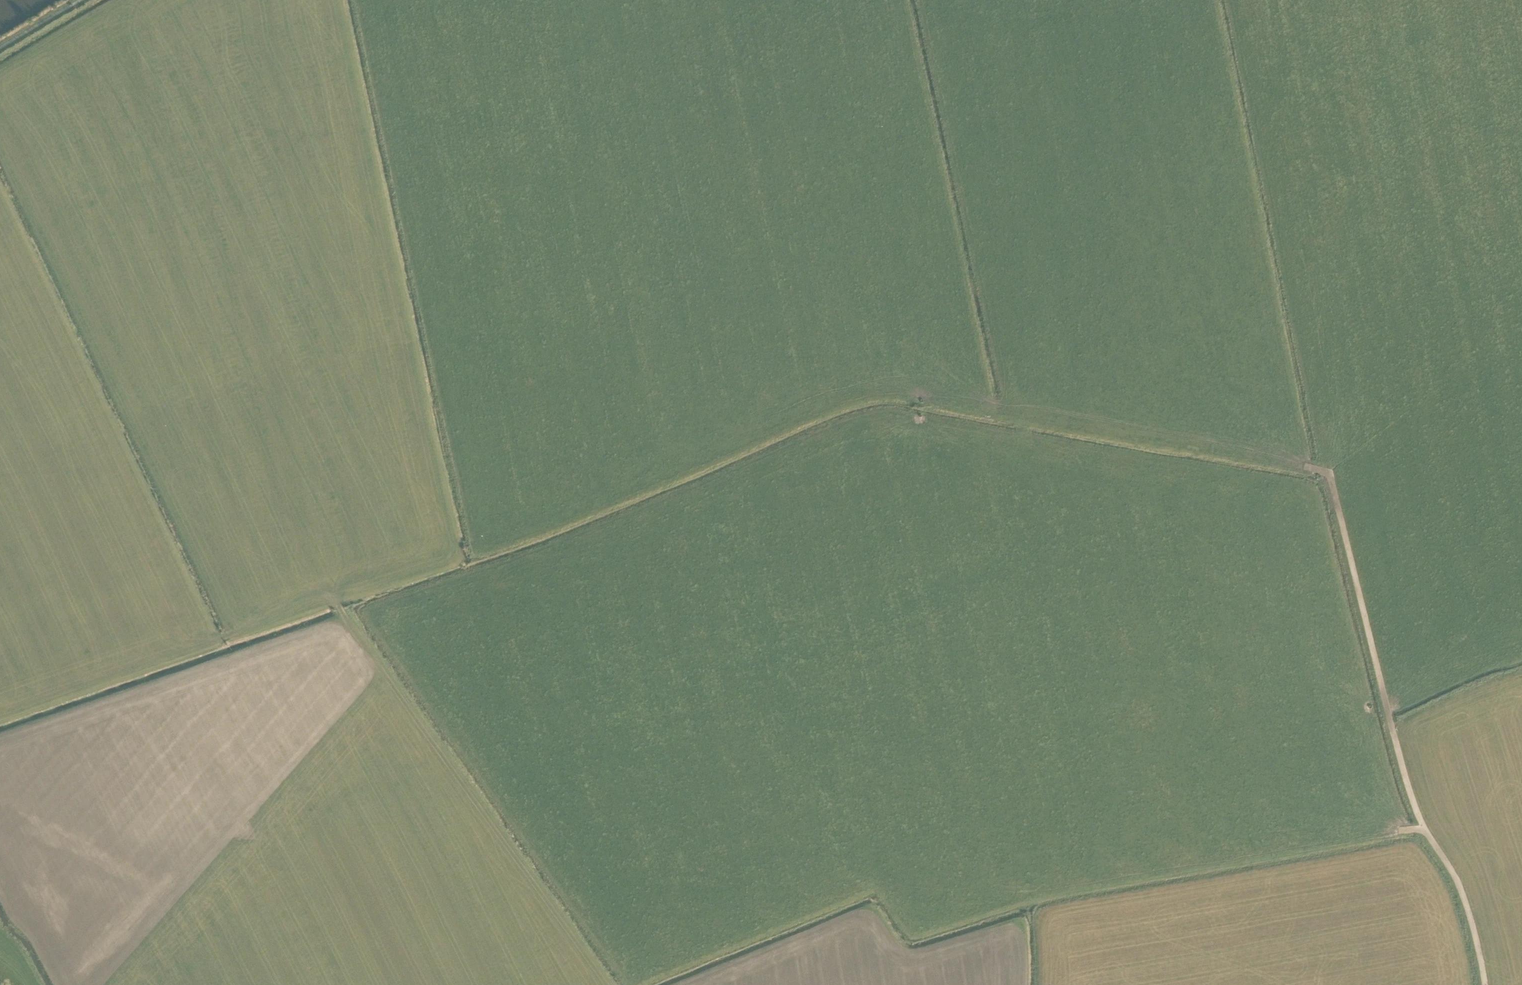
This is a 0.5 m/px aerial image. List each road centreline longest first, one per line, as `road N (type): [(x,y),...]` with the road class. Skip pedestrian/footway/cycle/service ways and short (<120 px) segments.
road 1 (track): [(1486,984),(1470,912),(1413,802),(1331,475),(1306,466)]
road 2 (track): [(340,606),(608,984)]

